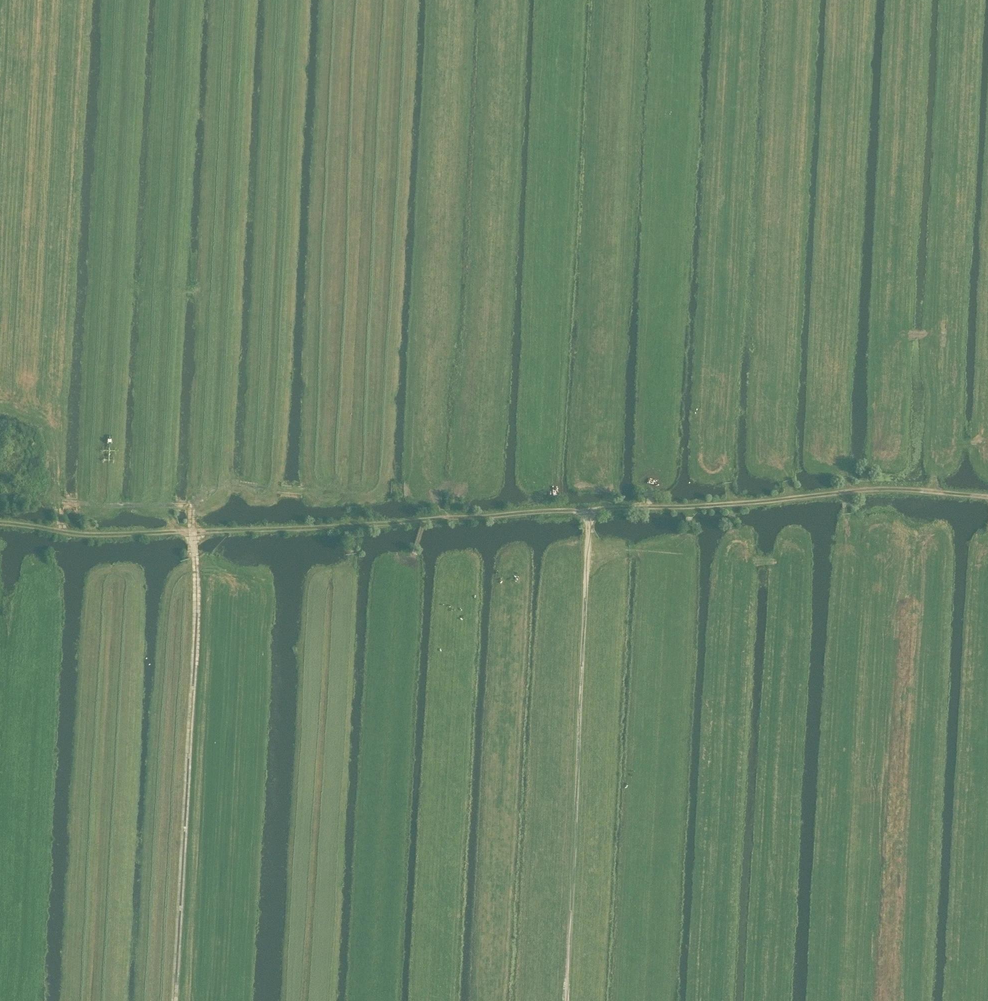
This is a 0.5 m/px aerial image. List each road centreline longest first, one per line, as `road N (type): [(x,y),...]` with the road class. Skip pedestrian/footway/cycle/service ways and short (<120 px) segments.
road 1 (track): [(0,522),(94,536),(692,508),(848,491),(987,496)]
road 2 (track): [(568,1000),(589,572),(607,553),(680,550),(691,538),(692,508)]
road 3 (track): [(176,1000),(198,634),(195,532)]

